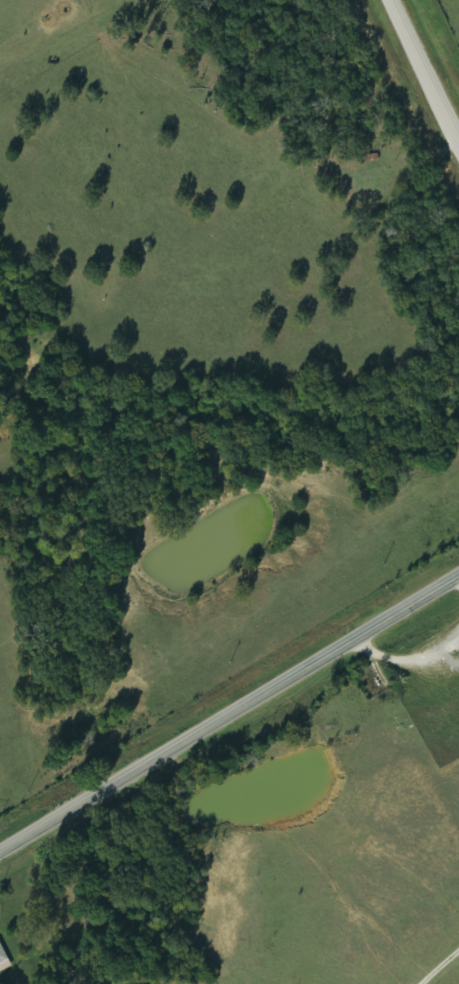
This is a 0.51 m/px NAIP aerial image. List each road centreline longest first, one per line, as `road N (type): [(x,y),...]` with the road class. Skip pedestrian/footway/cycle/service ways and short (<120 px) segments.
road 1 (secondary): [(0,851),(458,575)]
road 2 (residential): [(390,0),(458,137)]

